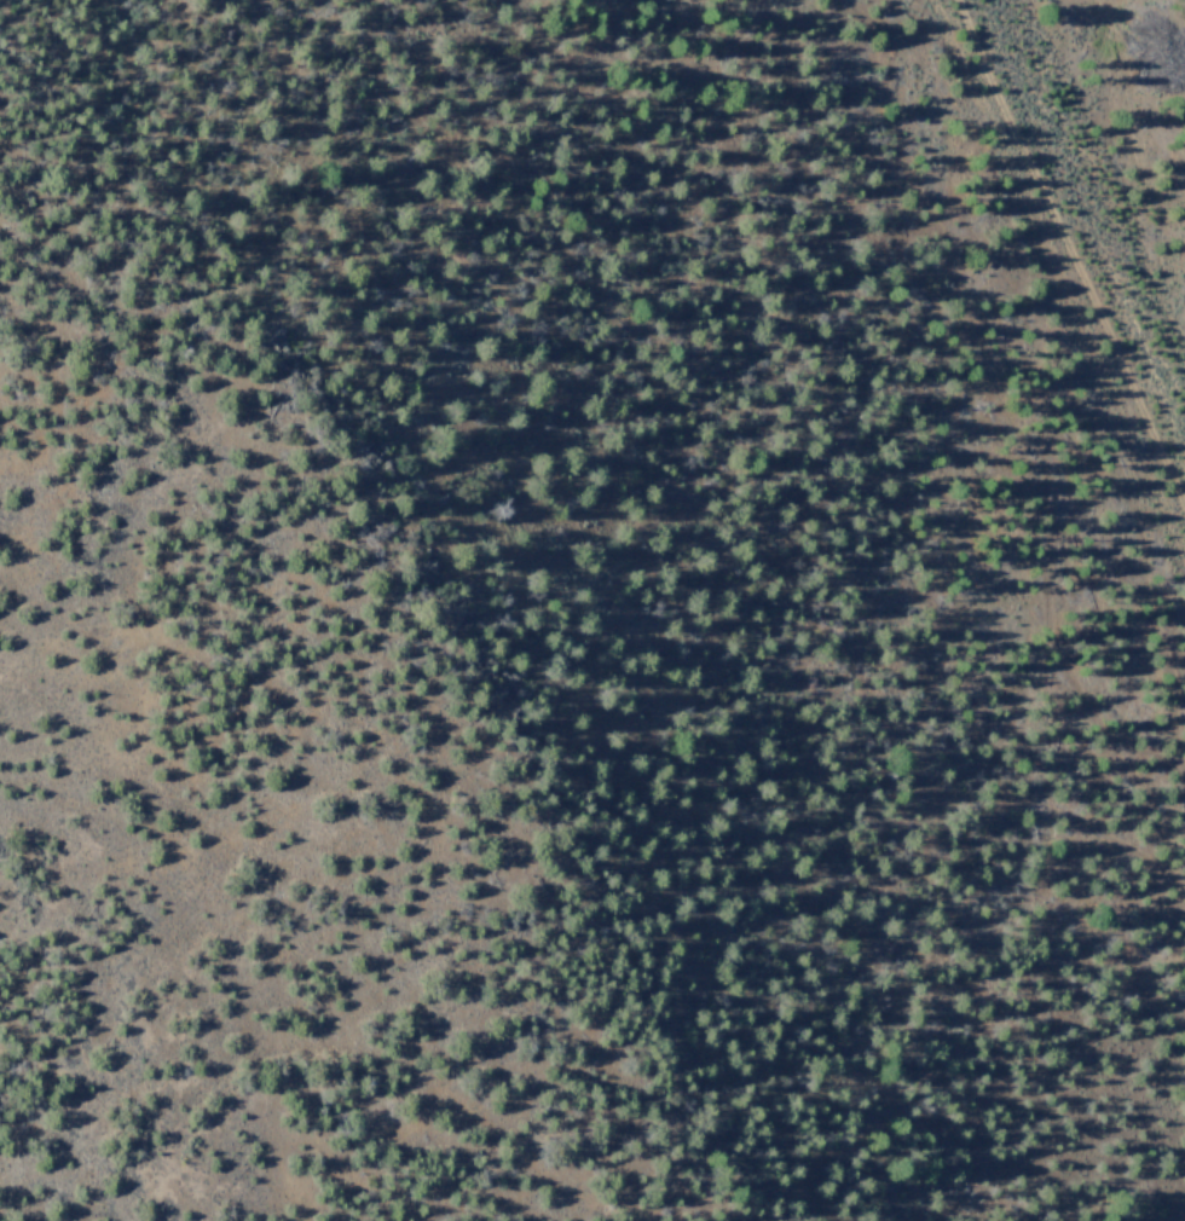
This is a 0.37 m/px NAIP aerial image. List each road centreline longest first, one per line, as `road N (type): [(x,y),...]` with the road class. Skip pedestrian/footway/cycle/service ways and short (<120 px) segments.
road 1 (track): [(1184,512),(956,0)]

